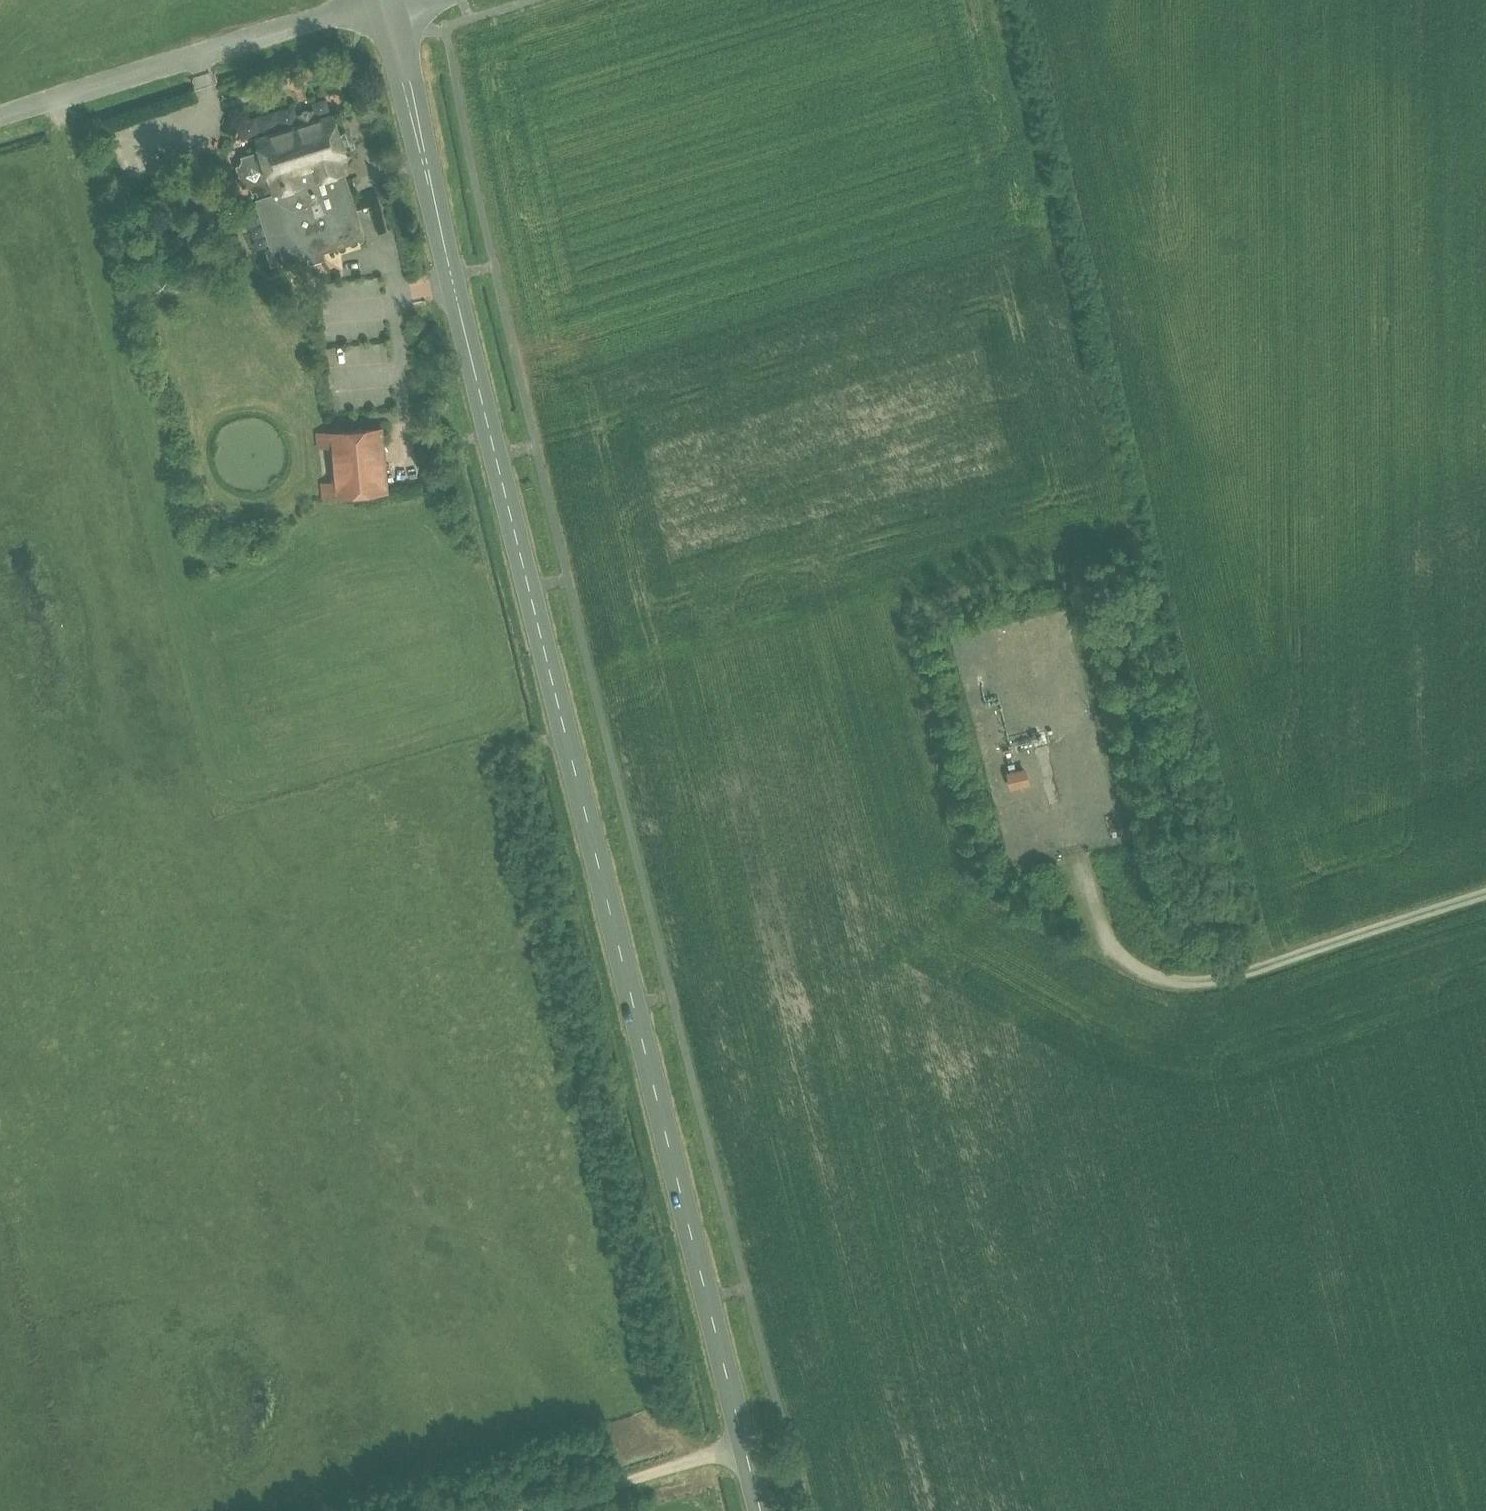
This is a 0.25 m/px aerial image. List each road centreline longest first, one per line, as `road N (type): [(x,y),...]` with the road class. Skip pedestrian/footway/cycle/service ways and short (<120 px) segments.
road 1 (tertiary): [(385,5),(763,1510)]
road 2 (track): [(1083,849),(1112,958),(1139,978),(1180,989),(1485,898)]
road 3 (unclassified): [(385,5),(0,119)]

